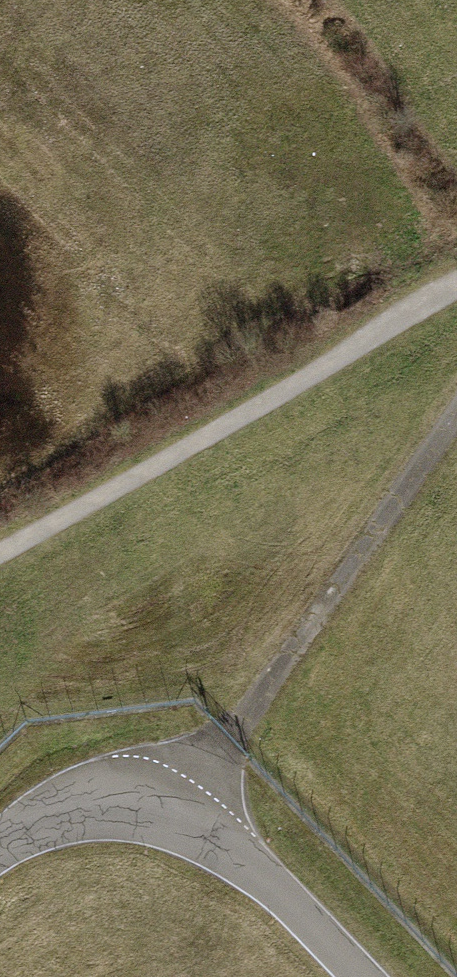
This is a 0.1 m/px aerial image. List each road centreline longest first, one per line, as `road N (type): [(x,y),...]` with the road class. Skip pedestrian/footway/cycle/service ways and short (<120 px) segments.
road 1 (track): [(456,284),(0,543)]
road 2 (track): [(456,403),(228,737)]

